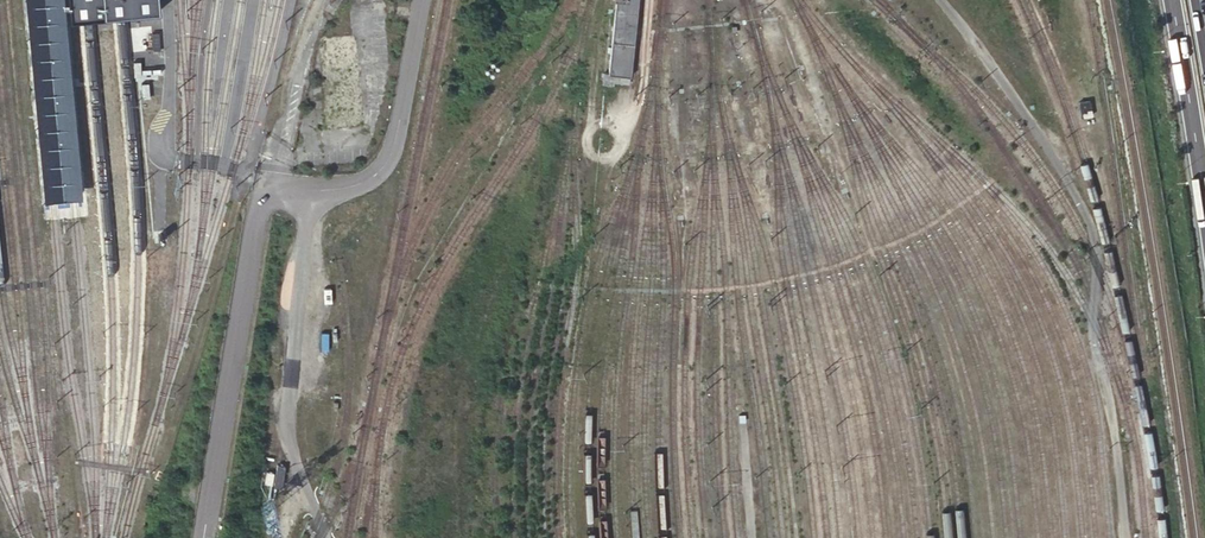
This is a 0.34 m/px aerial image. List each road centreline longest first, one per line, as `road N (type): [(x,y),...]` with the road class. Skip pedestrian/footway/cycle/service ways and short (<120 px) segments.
road 1 (primary): [(1173,0),(1204,208)]

